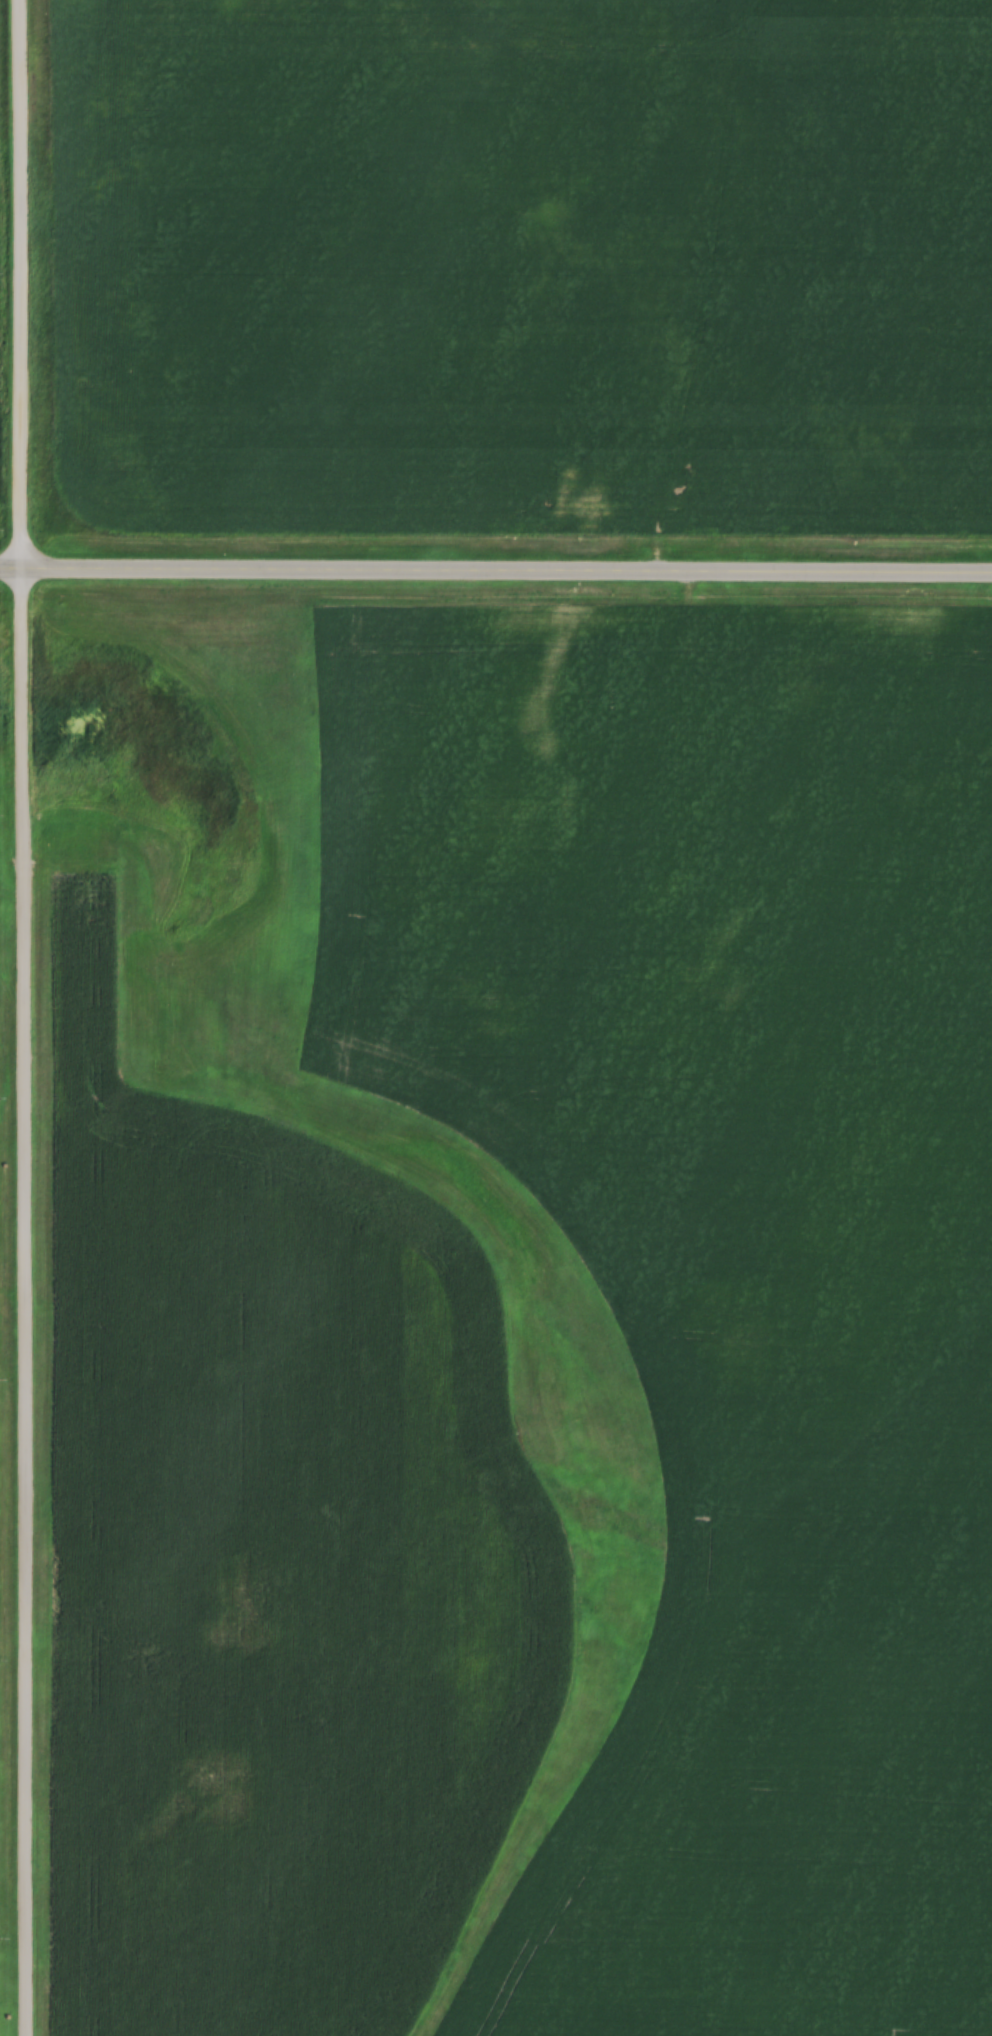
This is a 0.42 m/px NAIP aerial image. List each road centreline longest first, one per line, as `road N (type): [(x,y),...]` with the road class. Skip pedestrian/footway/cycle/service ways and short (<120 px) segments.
road 1 (residential): [(20,0),(29,2035)]
road 2 (residential): [(991,571),(0,565)]

